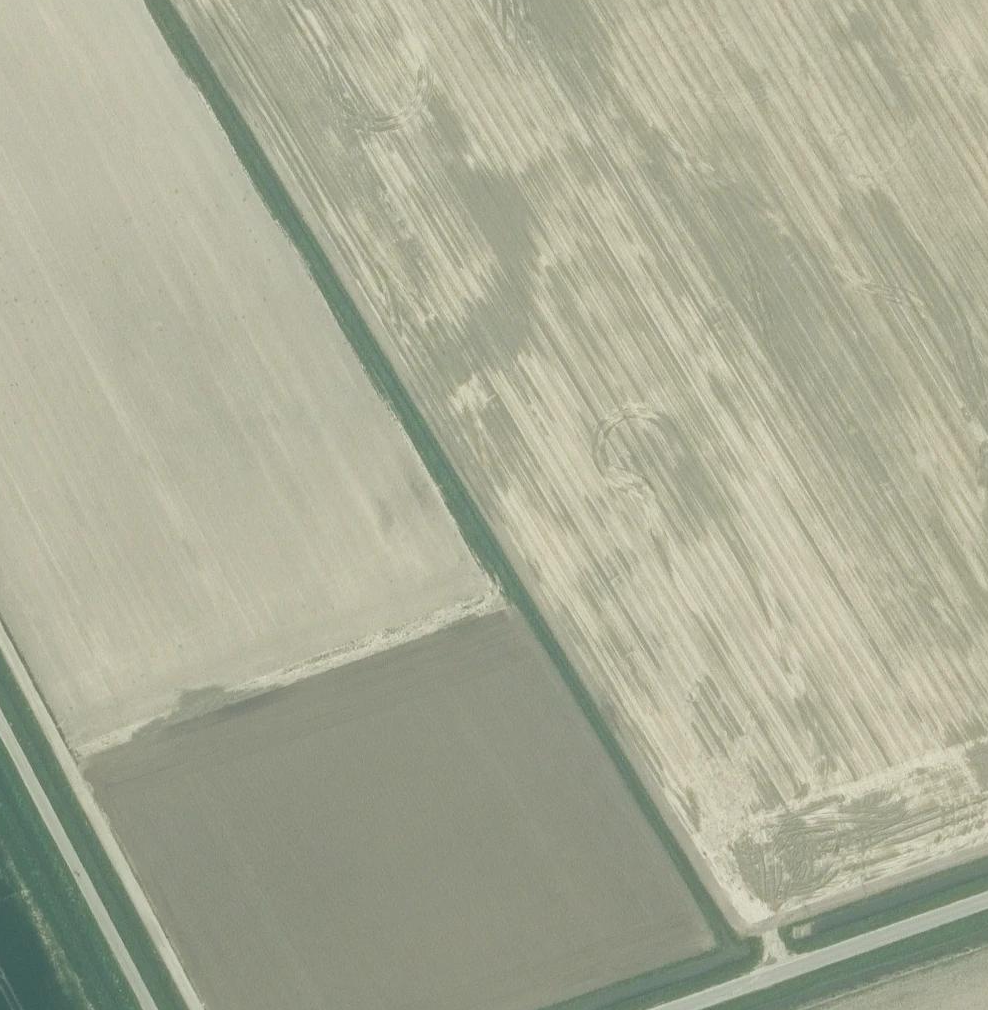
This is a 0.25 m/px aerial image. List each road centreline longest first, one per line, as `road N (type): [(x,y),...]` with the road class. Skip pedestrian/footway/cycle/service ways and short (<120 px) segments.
road 1 (track): [(195,1009),(0,640)]
road 2 (unclassified): [(670,1009),(987,900)]
road 3 (unclassified): [(147,1009),(0,726)]

